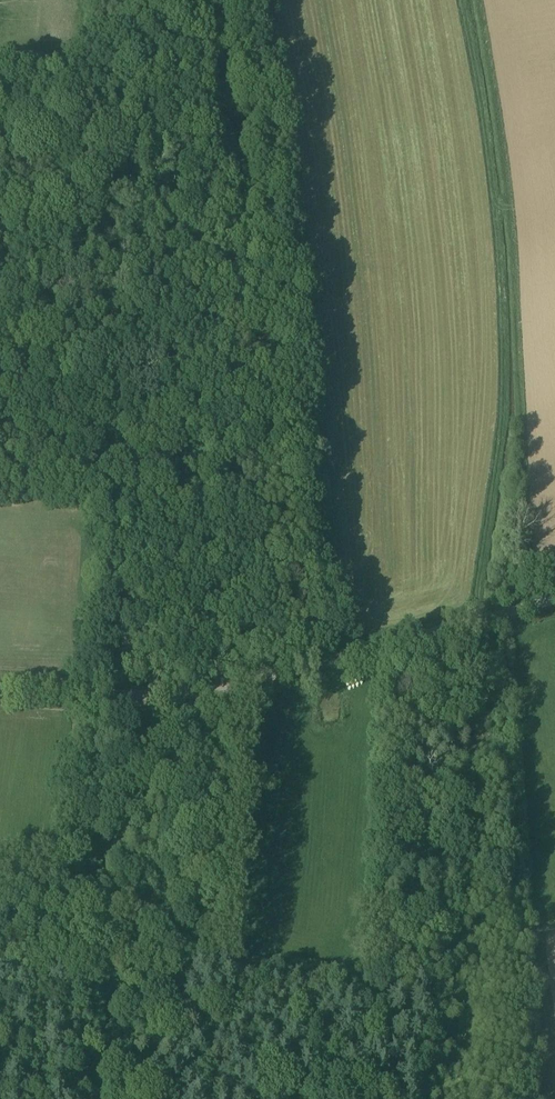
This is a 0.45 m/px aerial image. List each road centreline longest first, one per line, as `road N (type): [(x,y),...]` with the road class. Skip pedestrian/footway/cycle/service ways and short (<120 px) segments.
road 1 (unclassified): [(554,599),(218,693),(0,691)]

